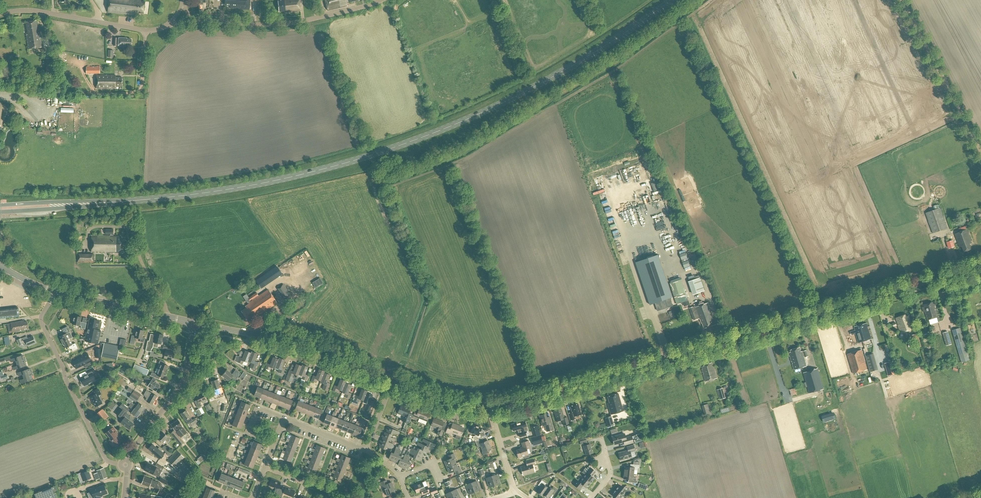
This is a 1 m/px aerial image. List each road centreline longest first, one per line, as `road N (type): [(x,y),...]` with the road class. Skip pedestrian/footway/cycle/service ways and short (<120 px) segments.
road 1 (primary): [(91,204),(240,187),(395,147),(528,91),(670,0)]
road 2 (tertiary): [(490,405),(980,264)]
road 3 (tertiary): [(195,322),(311,343),(393,379)]
road 4 (residential): [(127,466),(105,458),(42,323),(54,291)]
road 5 (unclassified): [(193,20),(277,25),(382,0)]
road 6 (unclassified): [(902,0),(980,152)]
road 7 (tertiary): [(127,466),(185,377),(195,322)]
road 8 (unclassified): [(0,14),(34,11),(146,31)]
road 9 (tertiary): [(195,322),(54,291)]

